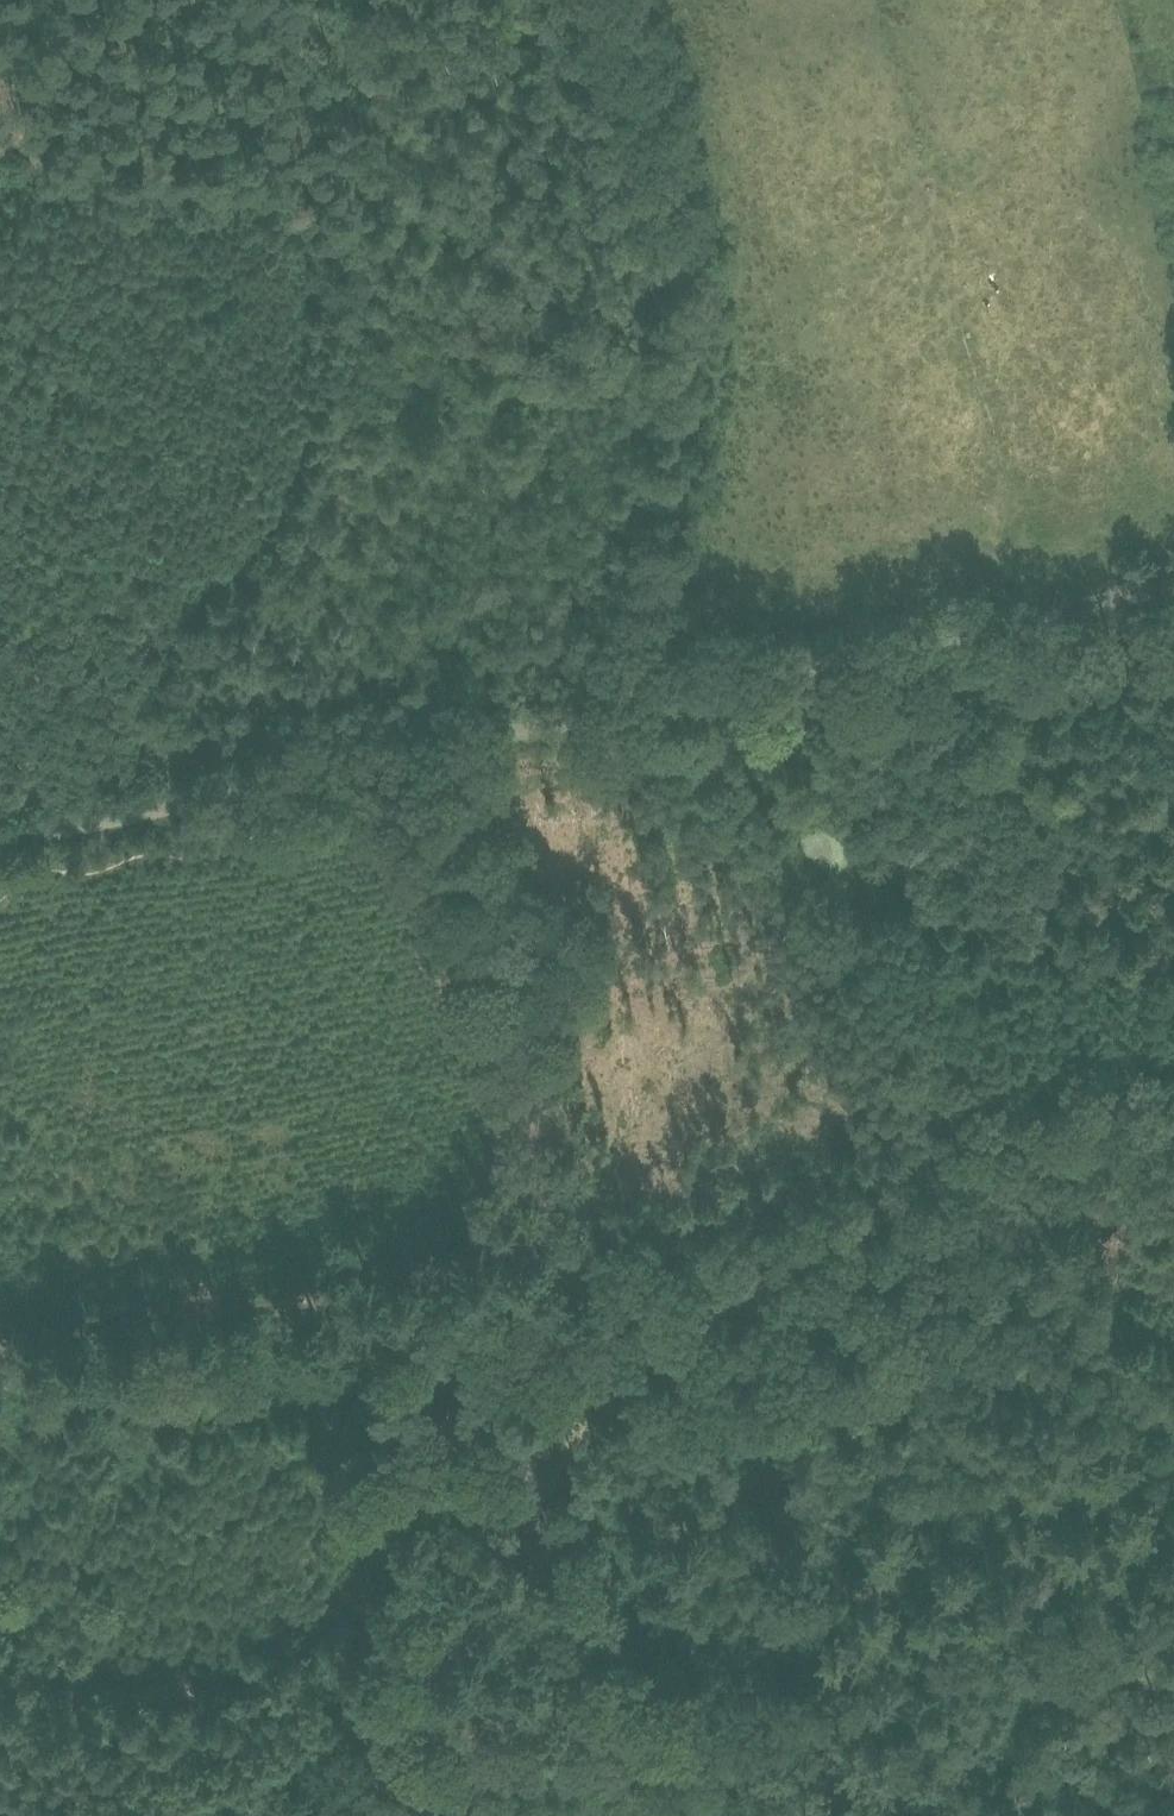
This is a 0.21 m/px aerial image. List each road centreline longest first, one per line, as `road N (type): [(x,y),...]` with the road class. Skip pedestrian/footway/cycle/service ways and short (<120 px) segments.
road 1 (unclassified): [(0,843),(1173,583)]

